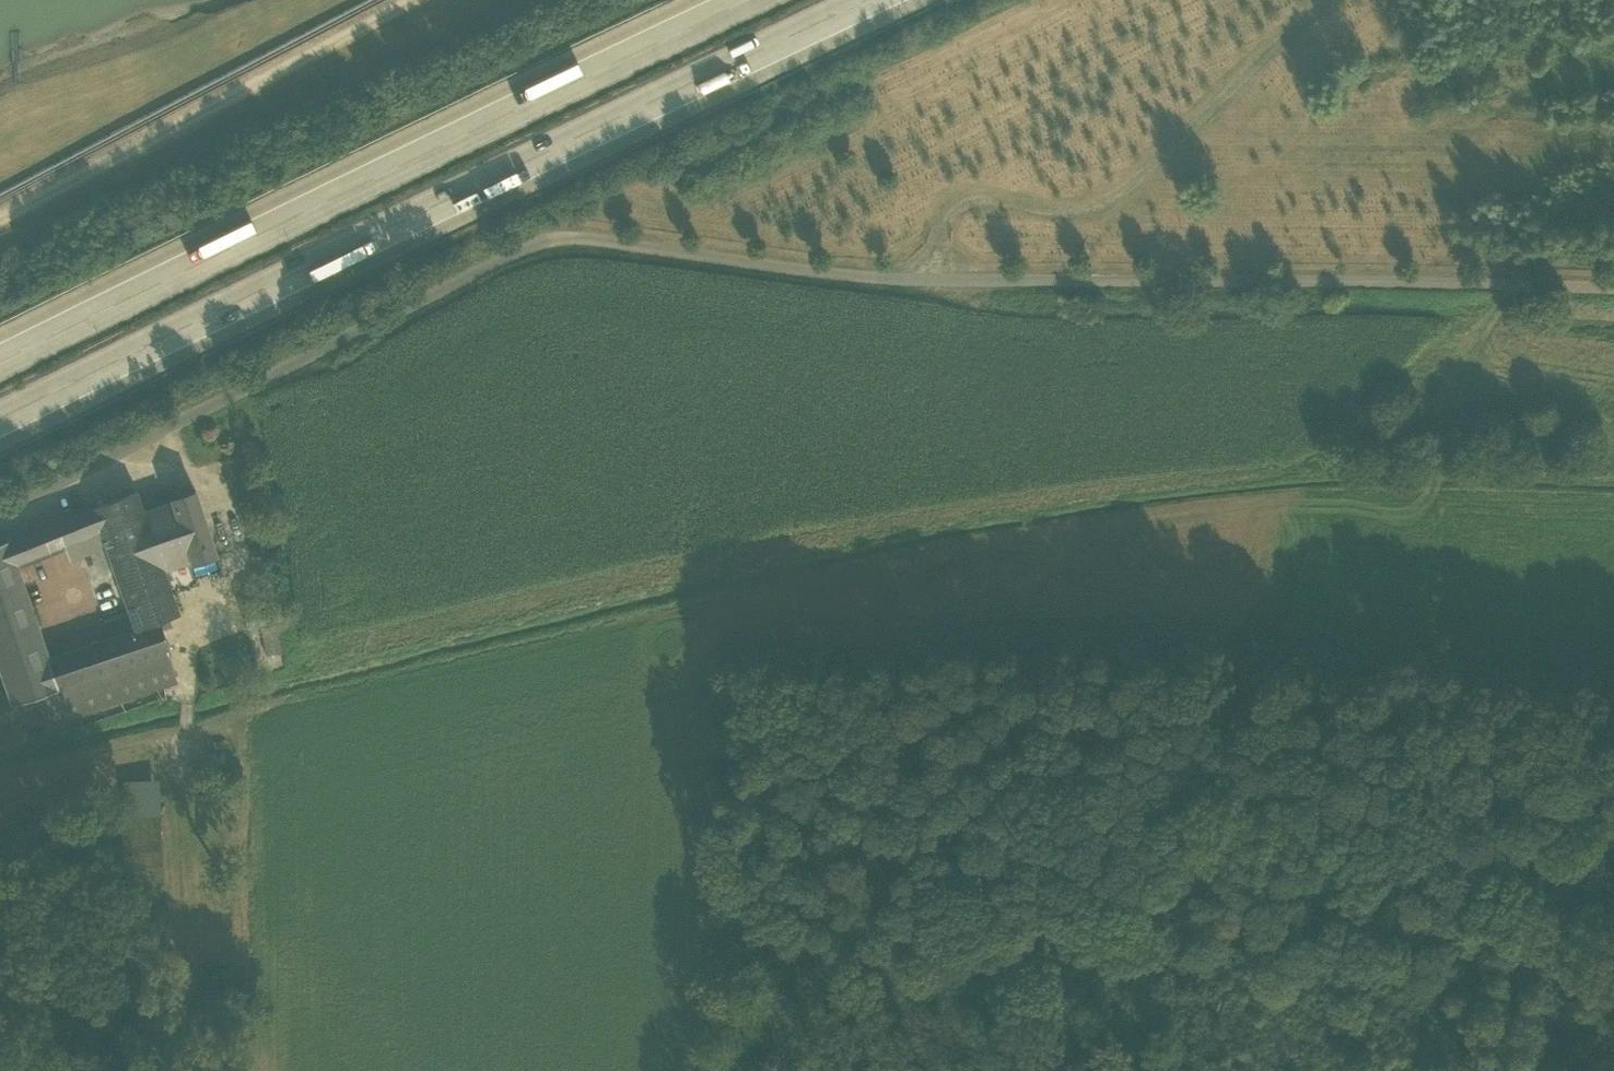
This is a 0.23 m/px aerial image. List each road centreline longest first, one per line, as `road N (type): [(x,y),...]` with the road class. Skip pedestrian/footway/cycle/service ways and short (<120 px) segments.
road 1 (unclassified): [(0,510),(548,239),(888,279),(1613,287)]
road 2 (motorway): [(0,416),(868,0)]
road 3 (motorway): [(749,0),(0,360)]

